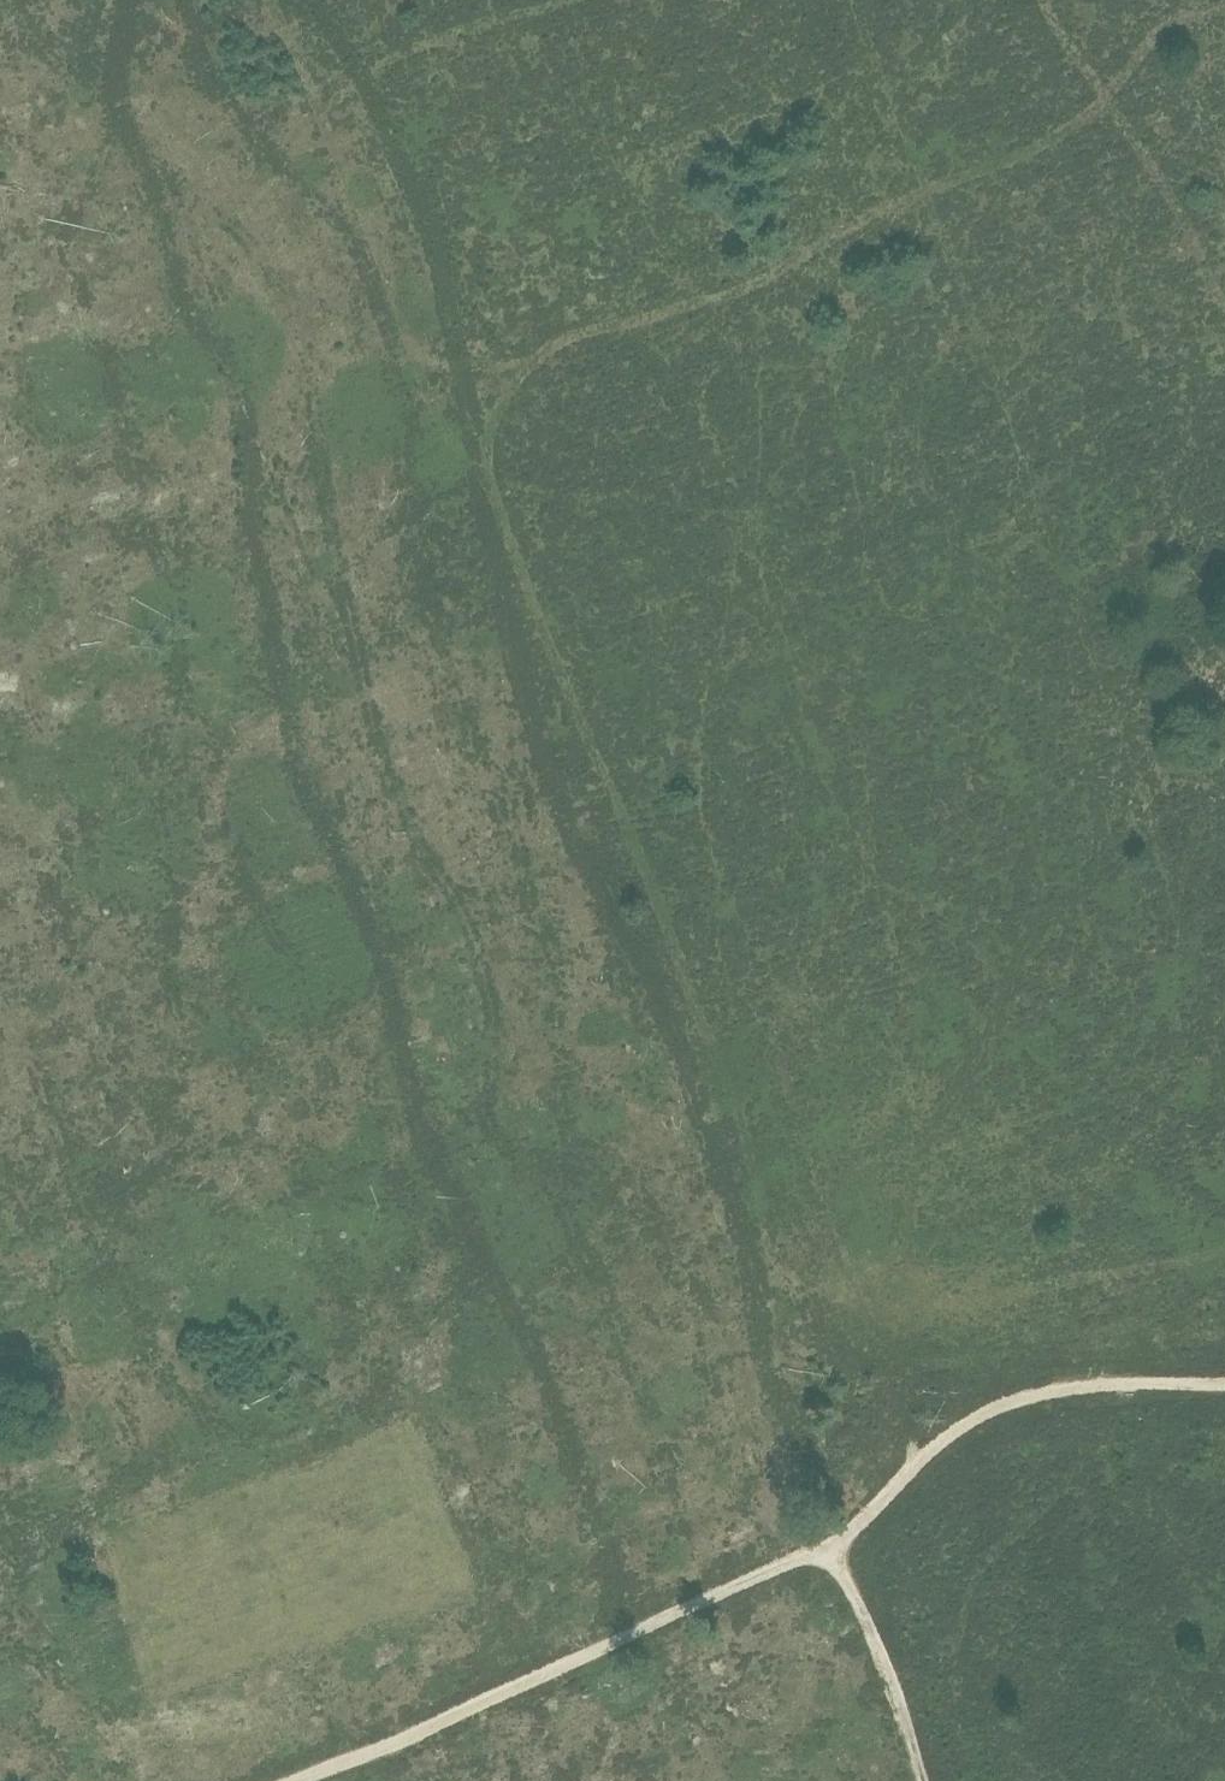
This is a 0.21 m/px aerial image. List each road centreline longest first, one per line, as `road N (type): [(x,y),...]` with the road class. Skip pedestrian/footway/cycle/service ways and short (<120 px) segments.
road 1 (track): [(834,1547),(921,1460),(992,1409),(1073,1388),(1224,1384)]

